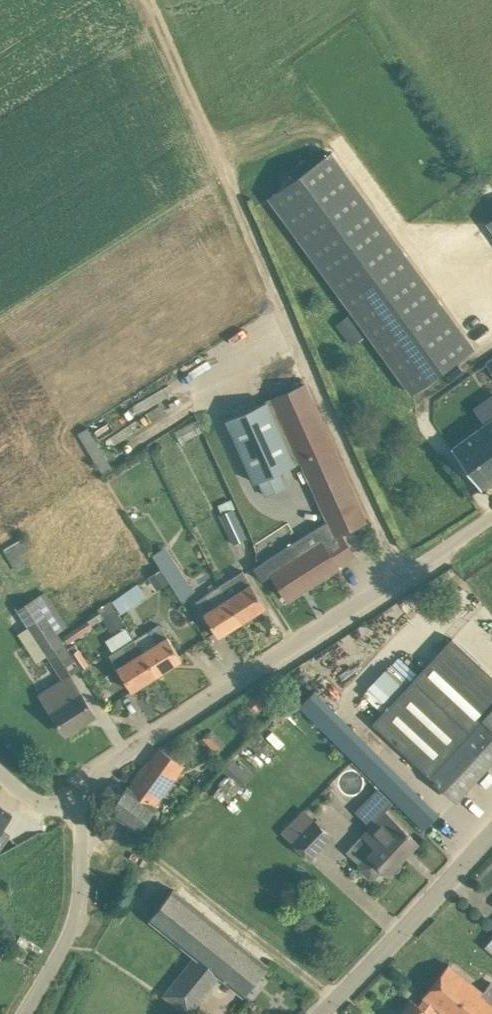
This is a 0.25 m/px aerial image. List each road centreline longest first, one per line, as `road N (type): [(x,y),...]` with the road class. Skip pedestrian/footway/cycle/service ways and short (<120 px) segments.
road 1 (residential): [(80,812),(112,762),(491,518)]
road 2 (track): [(146,0),(276,294)]
road 3 (tertiary): [(491,831),(322,1013)]
road 4 (residential): [(23,1013),(62,953),(76,898),(80,812)]

